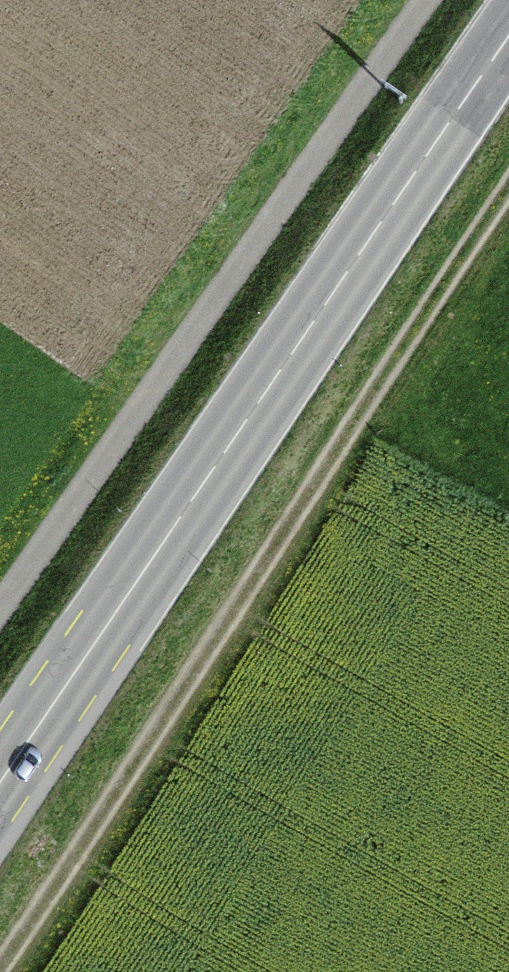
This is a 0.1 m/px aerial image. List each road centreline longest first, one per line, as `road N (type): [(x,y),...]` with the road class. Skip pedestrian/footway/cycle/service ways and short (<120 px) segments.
road 1 (track): [(0,947),(508,180)]
road 2 (primary): [(0,770),(508,26)]
road 3 (track): [(420,0),(0,594)]

